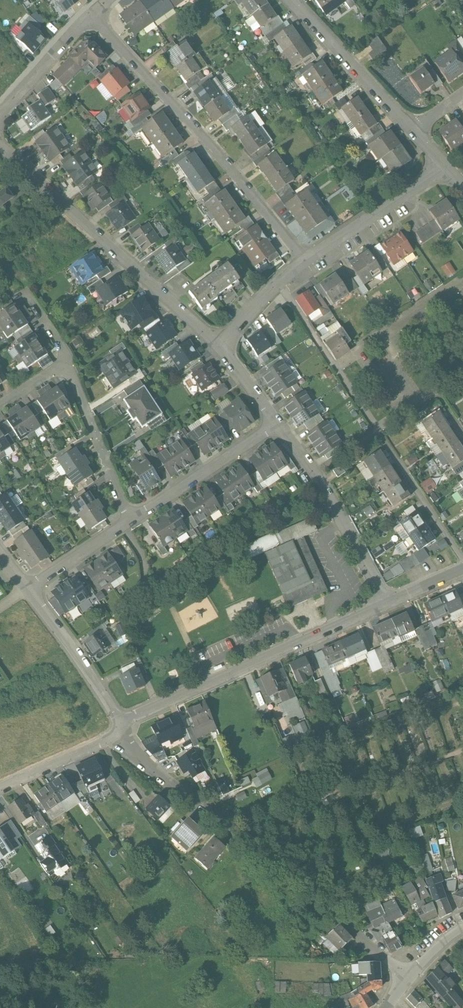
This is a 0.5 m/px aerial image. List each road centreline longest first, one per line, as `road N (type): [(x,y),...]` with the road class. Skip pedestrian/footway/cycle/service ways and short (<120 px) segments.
road 1 (residential): [(407,976),(307,879),(144,762),(124,728)]
road 2 (residential): [(88,15),(209,142),(305,261)]
road 3 (residential): [(0,145),(220,348)]
road 4 (residential): [(386,604),(124,728)]
road 5 (residential): [(278,425),(386,604)]
road 6 (residential): [(129,522),(278,425)]
road 7 (residential): [(411,129),(290,0)]
road 8 (residential): [(129,522),(66,363)]
road 9 (residential): [(448,169),(305,261)]
road 10 (residential): [(124,728),(27,590)]
road 11 (residential): [(378,432),(462,560)]
road 12 (residential): [(124,728),(0,787)]
road 13 (residential): [(0,114),(88,15)]
road 14 (residential): [(27,590),(129,522)]

